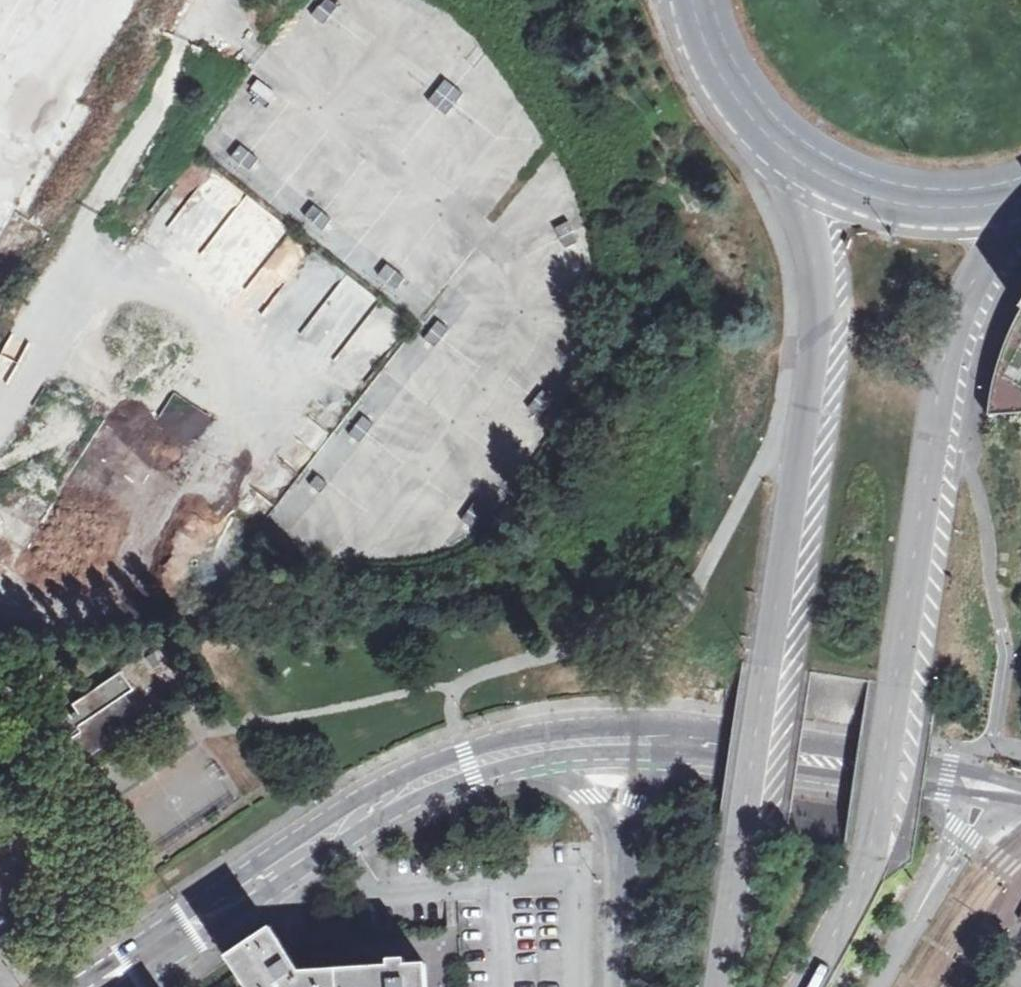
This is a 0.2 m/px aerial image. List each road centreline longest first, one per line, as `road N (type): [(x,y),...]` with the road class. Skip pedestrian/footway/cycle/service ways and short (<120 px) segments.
road 1 (secondary): [(809,146),(823,191),(756,747)]
road 2 (secondary): [(794,752),(853,246),(895,187)]
road 3 (residential): [(530,748),(474,761),(375,801),(90,986)]
road 4 (secondary): [(756,747),(722,986)]
road 5 (secondary): [(755,986),(794,752)]
road 6 (residential): [(1020,796),(794,752)]
road 7 (secondary): [(710,0),(741,78),(809,146)]
road 8 (secondary): [(621,808),(624,986)]
road 9 (residential): [(676,743),(530,748)]
road 10 (secondary): [(895,187),(941,193),(1020,183)]

